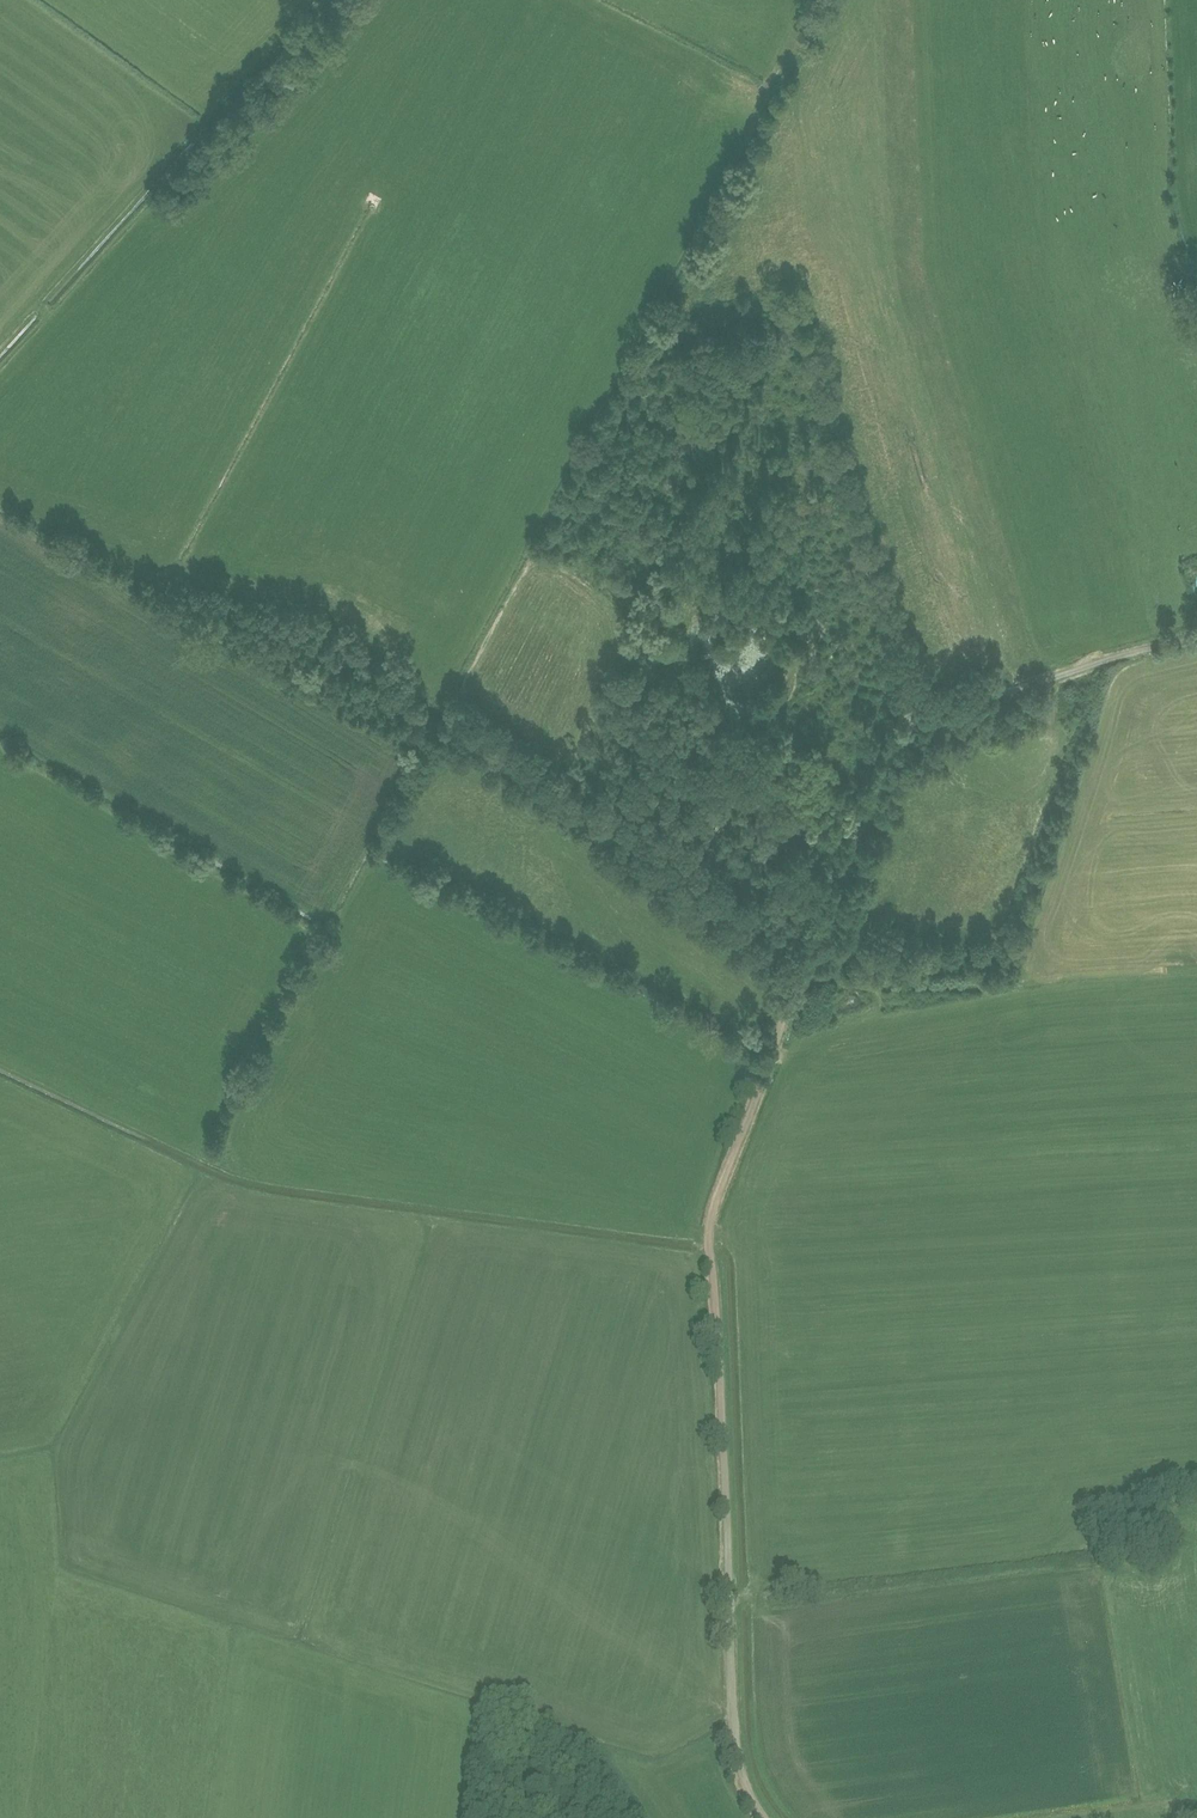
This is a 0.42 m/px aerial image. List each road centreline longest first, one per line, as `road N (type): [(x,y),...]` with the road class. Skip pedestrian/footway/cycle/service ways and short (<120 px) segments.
road 1 (track): [(761,1817),(740,1780),(735,1750),(708,1237),(713,1204),(801,975)]
road 2 (track): [(801,975),(908,719),(1196,637)]
road 3 (track): [(801,975),(452,711)]

